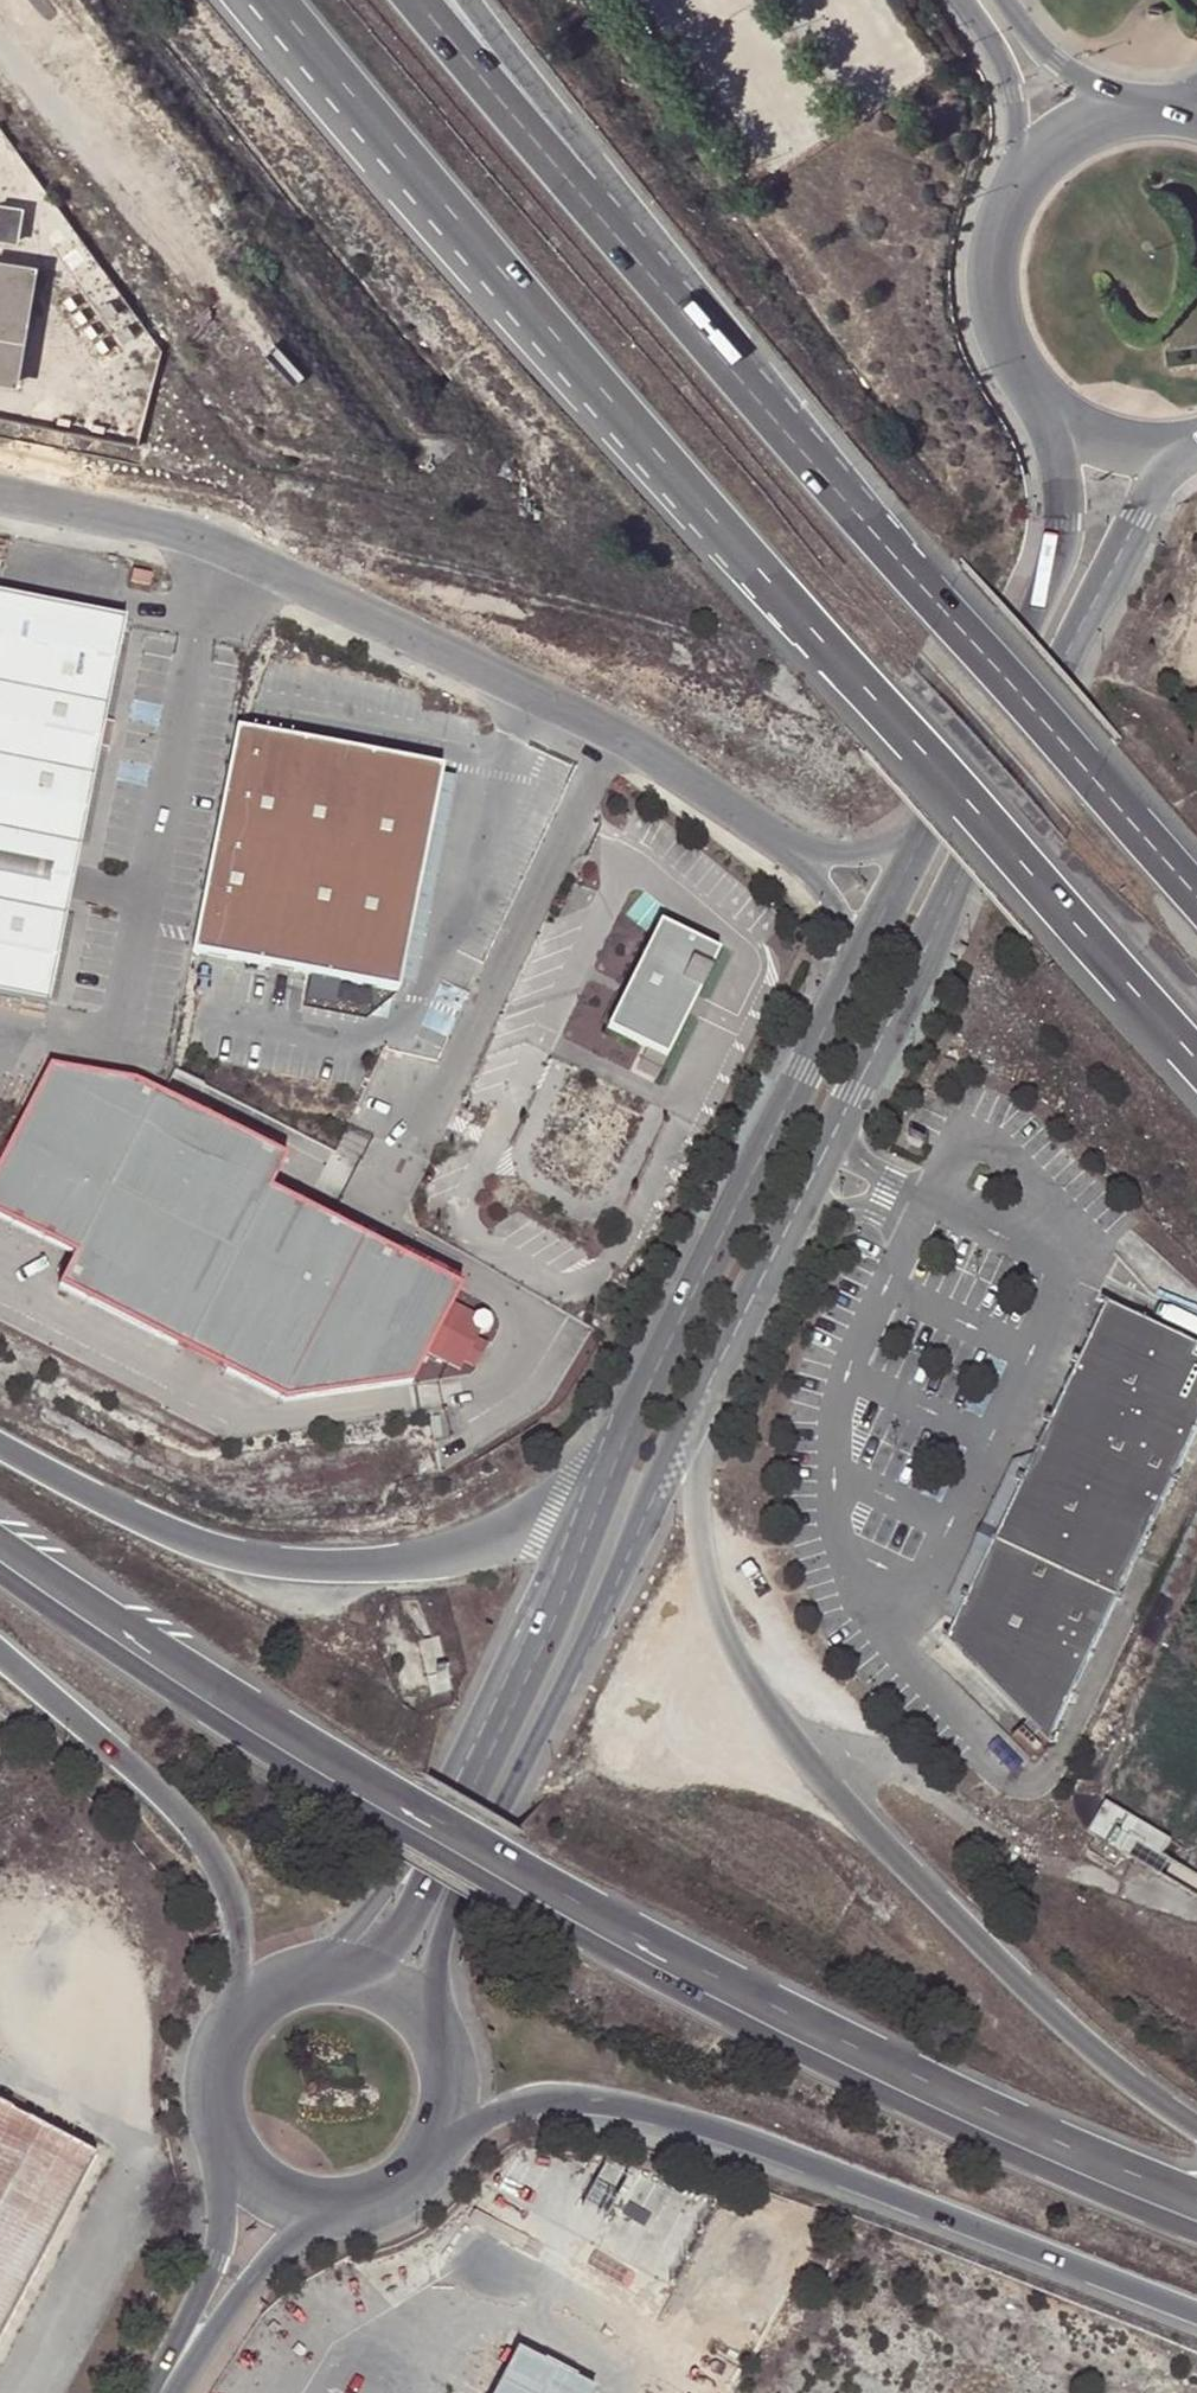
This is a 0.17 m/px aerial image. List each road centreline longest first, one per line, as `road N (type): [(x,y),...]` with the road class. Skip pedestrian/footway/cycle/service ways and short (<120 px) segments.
road 1 (motorway): [(266,0),(1196,1058)]
road 2 (primary): [(1196,2203),(1063,2149),(658,1942),(400,1795),(0,1534)]
road 3 (primary): [(0,1569),(319,1784),(652,1979),(1048,2178),(1196,2236)]
road 4 (secondary): [(692,1416),(1108,571),(1163,481),(1196,455)]
road 5 (primary): [(1196,2128),(1121,2071),(945,1910),(811,1763),(717,1608),(703,1556),(692,1416)]
road 6 (unclassified): [(442,1394),(497,1379),(524,1329),(508,1297),(406,1237),(396,1222),(398,1187),(615,728)]
road 7 (primary): [(425,2165),(471,2129),(524,2104),(634,2107),(825,2167),(1196,2317)]
road 8 (secondary): [(433,2040),(430,1961),(445,1894),(692,1416)]
road 9 (unclassified): [(0,500),(217,544),(615,728)]
road 10 (motorway): [(1196,888),(761,407)]
road 11 (primary): [(600,1487),(493,1546),(428,1563),(266,1565),(185,1545),(0,1446)]
road 12 (secondary): [(856,966),(600,1487)]
road 13 (secondary): [(600,1487),(397,1901),(319,1979)]
road 14 (motorway): [(761,407),(418,0)]
road 15 (motorway): [(761,407),(602,171),(472,0)]
road 16 (primary): [(0,1656),(196,1829),(215,1861),(237,1922),(226,2039)]
road 17 (secondary): [(1039,385),(1064,522),(1057,554),(929,832)]
road 18 (unclassified): [(615,728),(804,853)]
road 19 (tertiary): [(223,2150),(216,2262),(176,2364)]
road 20 (tertiary): [(176,2364),(252,2278),(332,2214)]
road 21 (secondary): [(1027,186),(1002,252),(1006,323),(1039,385)]
road 22 (tertiary): [(961,0),(1013,96),(1027,186)]
road 23 (tertiary): [(1155,113),(1054,64),(1003,0)]
road 24 (secondary): [(1039,385),(1093,427),(1158,443),(1196,437)]
road 25 (secondary): [(929,832),(856,966)]
road 26 (secondary): [(1155,113),(1083,135),(1027,186)]
road 27 (secondary): [(433,2040),(404,2005),(364,1984),(319,1979)]
road 28 (secondary): [(223,2150),(250,2185),(288,2207),(332,2214)]
road 29 (secondary): [(425,2165),(444,2125),(446,2081),(433,2040)]
road 30 (unclassified): [(929,832),(861,854),(804,853)]
road 31 (unclassified): [(804,853),(835,906),(856,966)]

